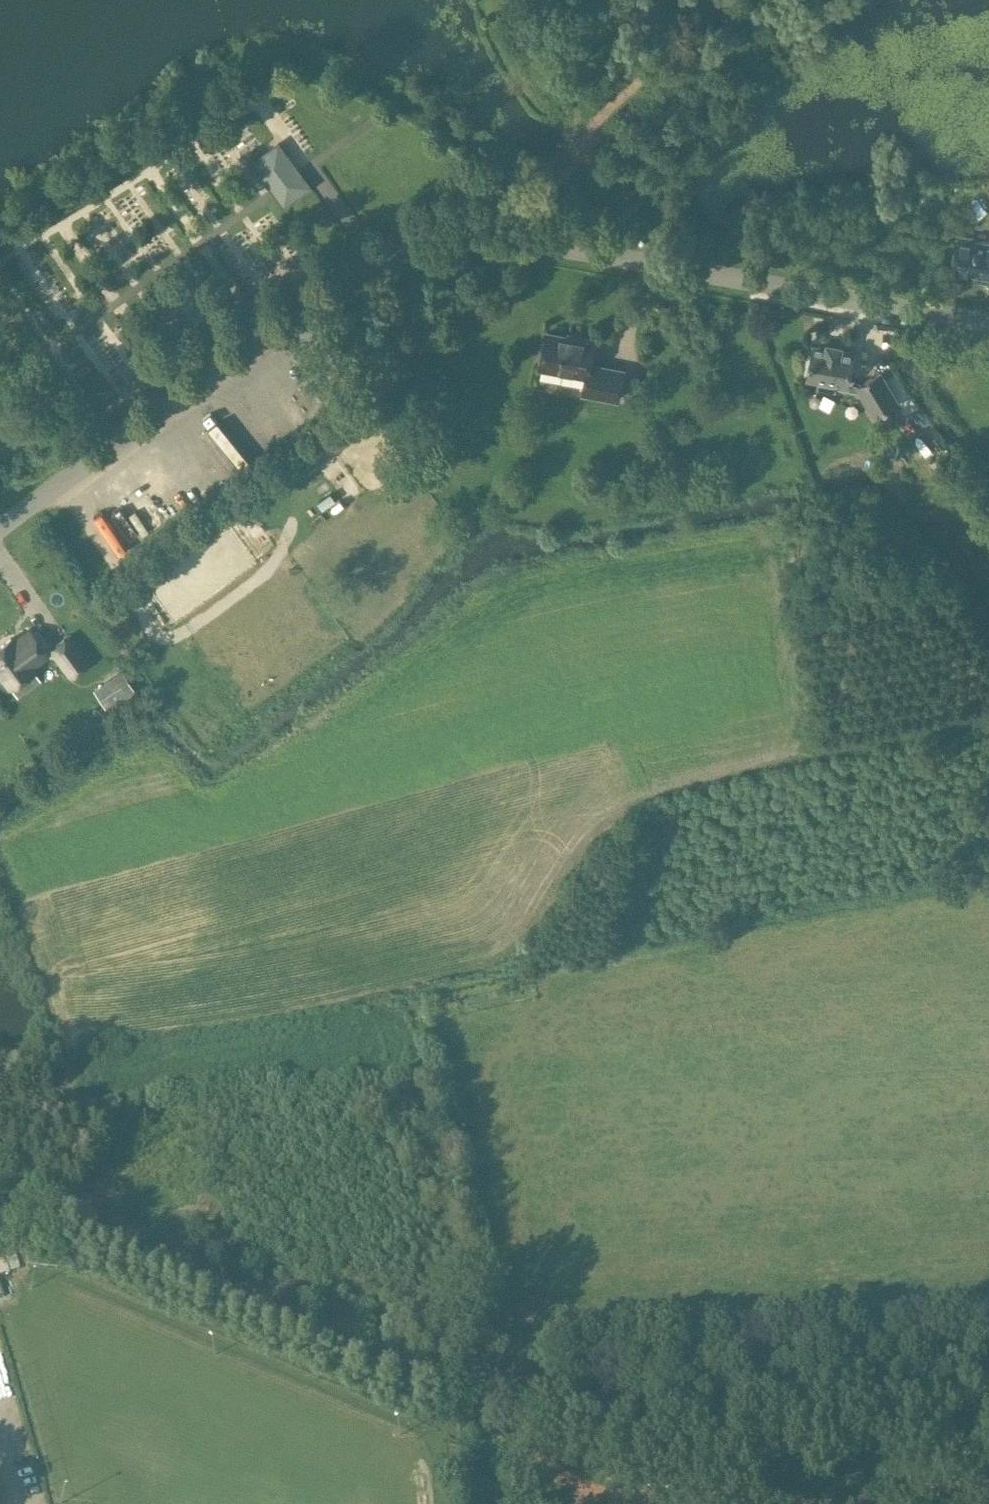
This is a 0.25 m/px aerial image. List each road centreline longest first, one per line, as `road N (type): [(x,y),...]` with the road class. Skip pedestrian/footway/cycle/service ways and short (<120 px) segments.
road 1 (unclassified): [(0,528),(350,276),(436,245),(545,243),(988,324)]
road 2 (track): [(0,1173),(119,1249),(418,1378),(456,1384),(498,1377),(524,1328)]
road 3 (track): [(574,1495),(769,1503)]
road 4 (track): [(836,1503),(988,1487)]
road 5 (track): [(498,1377),(543,1463),(576,1503)]

